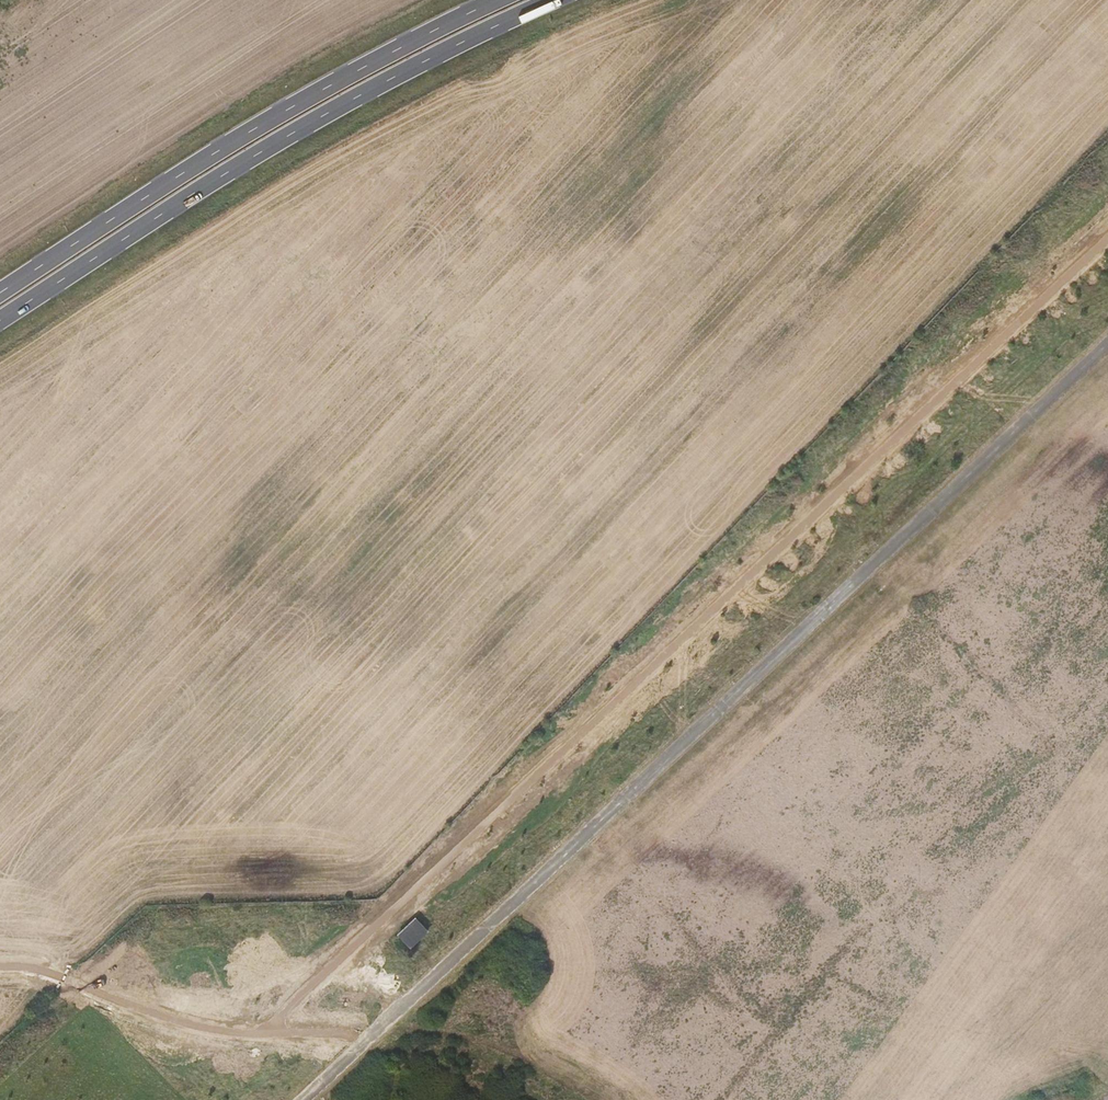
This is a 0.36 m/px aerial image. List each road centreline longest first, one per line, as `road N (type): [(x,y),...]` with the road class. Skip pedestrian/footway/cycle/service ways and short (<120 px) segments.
road 1 (unclassified): [(0,967),(30,967),(201,1027),(270,1034),(1107,238)]
road 2 (primary): [(0,320),(327,112),(551,0)]
road 3 (primary): [(498,0),(207,156),(0,293)]

